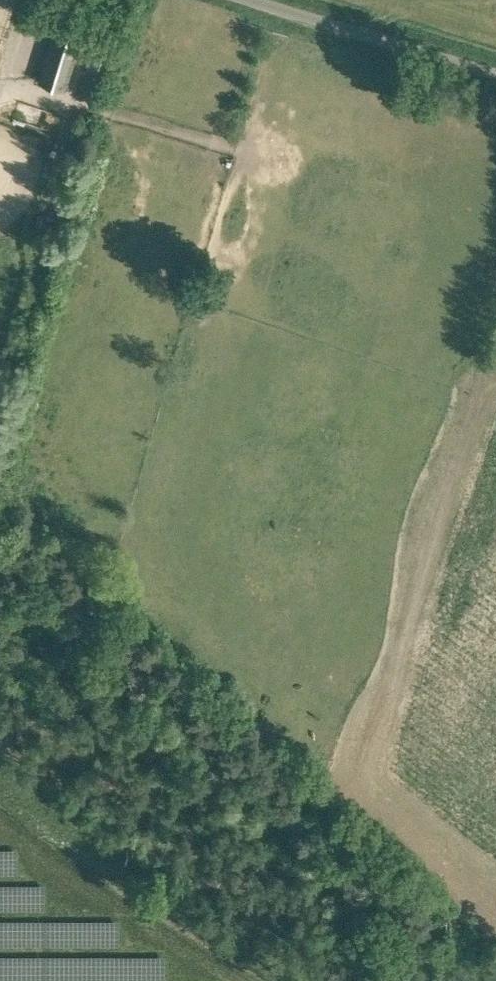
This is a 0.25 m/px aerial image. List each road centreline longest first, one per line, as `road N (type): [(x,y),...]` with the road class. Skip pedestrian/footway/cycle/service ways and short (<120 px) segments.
road 1 (unclassified): [(495,73),(254,0)]

